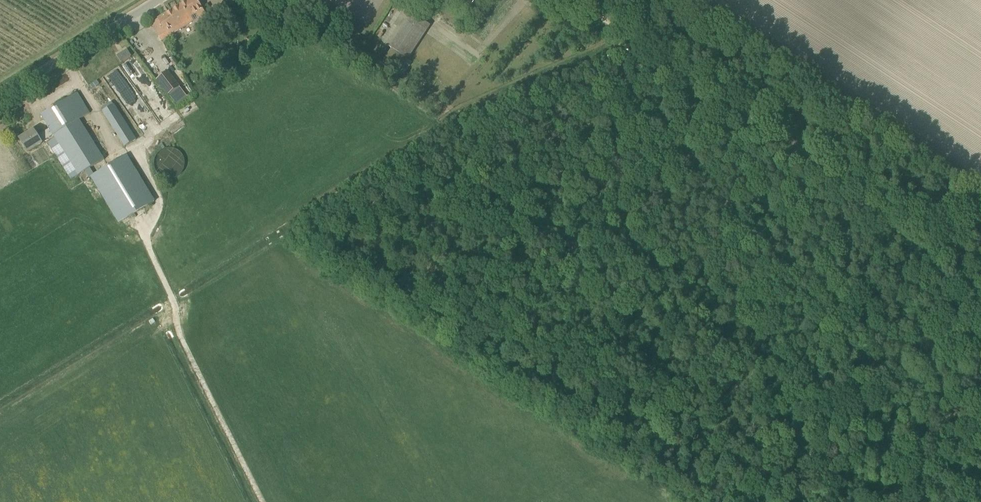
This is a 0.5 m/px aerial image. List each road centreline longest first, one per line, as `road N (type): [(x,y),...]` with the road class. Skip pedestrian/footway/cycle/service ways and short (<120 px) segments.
road 1 (track): [(573,0),(980,268)]
road 2 (track): [(135,149),(158,192),(146,238),(180,332),(261,501)]
road 3 (track): [(663,0),(980,209)]
road 4 (unclassified): [(0,97),(158,0)]

